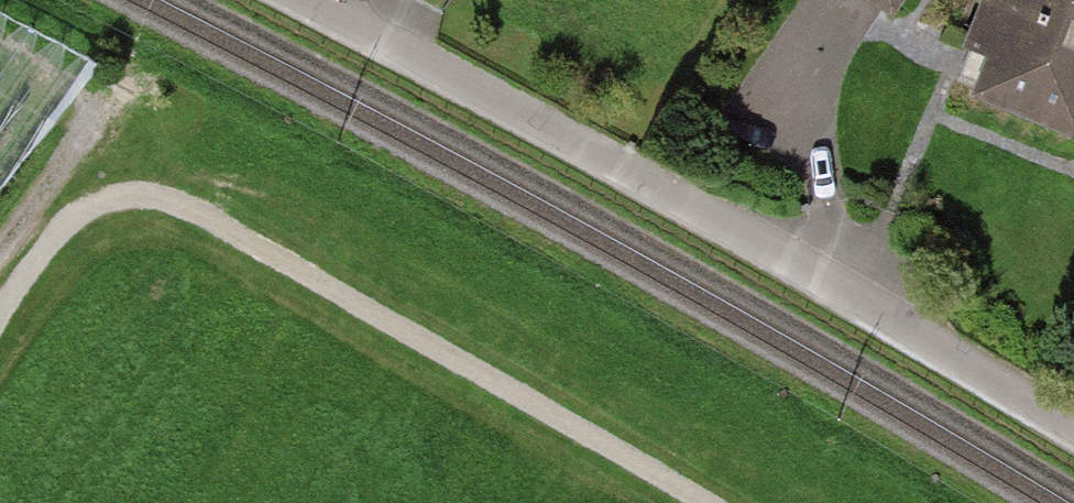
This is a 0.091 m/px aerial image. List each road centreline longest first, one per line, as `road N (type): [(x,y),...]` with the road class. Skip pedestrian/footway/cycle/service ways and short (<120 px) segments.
road 1 (unclassified): [(304,0),(654,182),(1073,424)]
road 2 (track): [(0,37),(71,73),(68,136),(0,247)]

